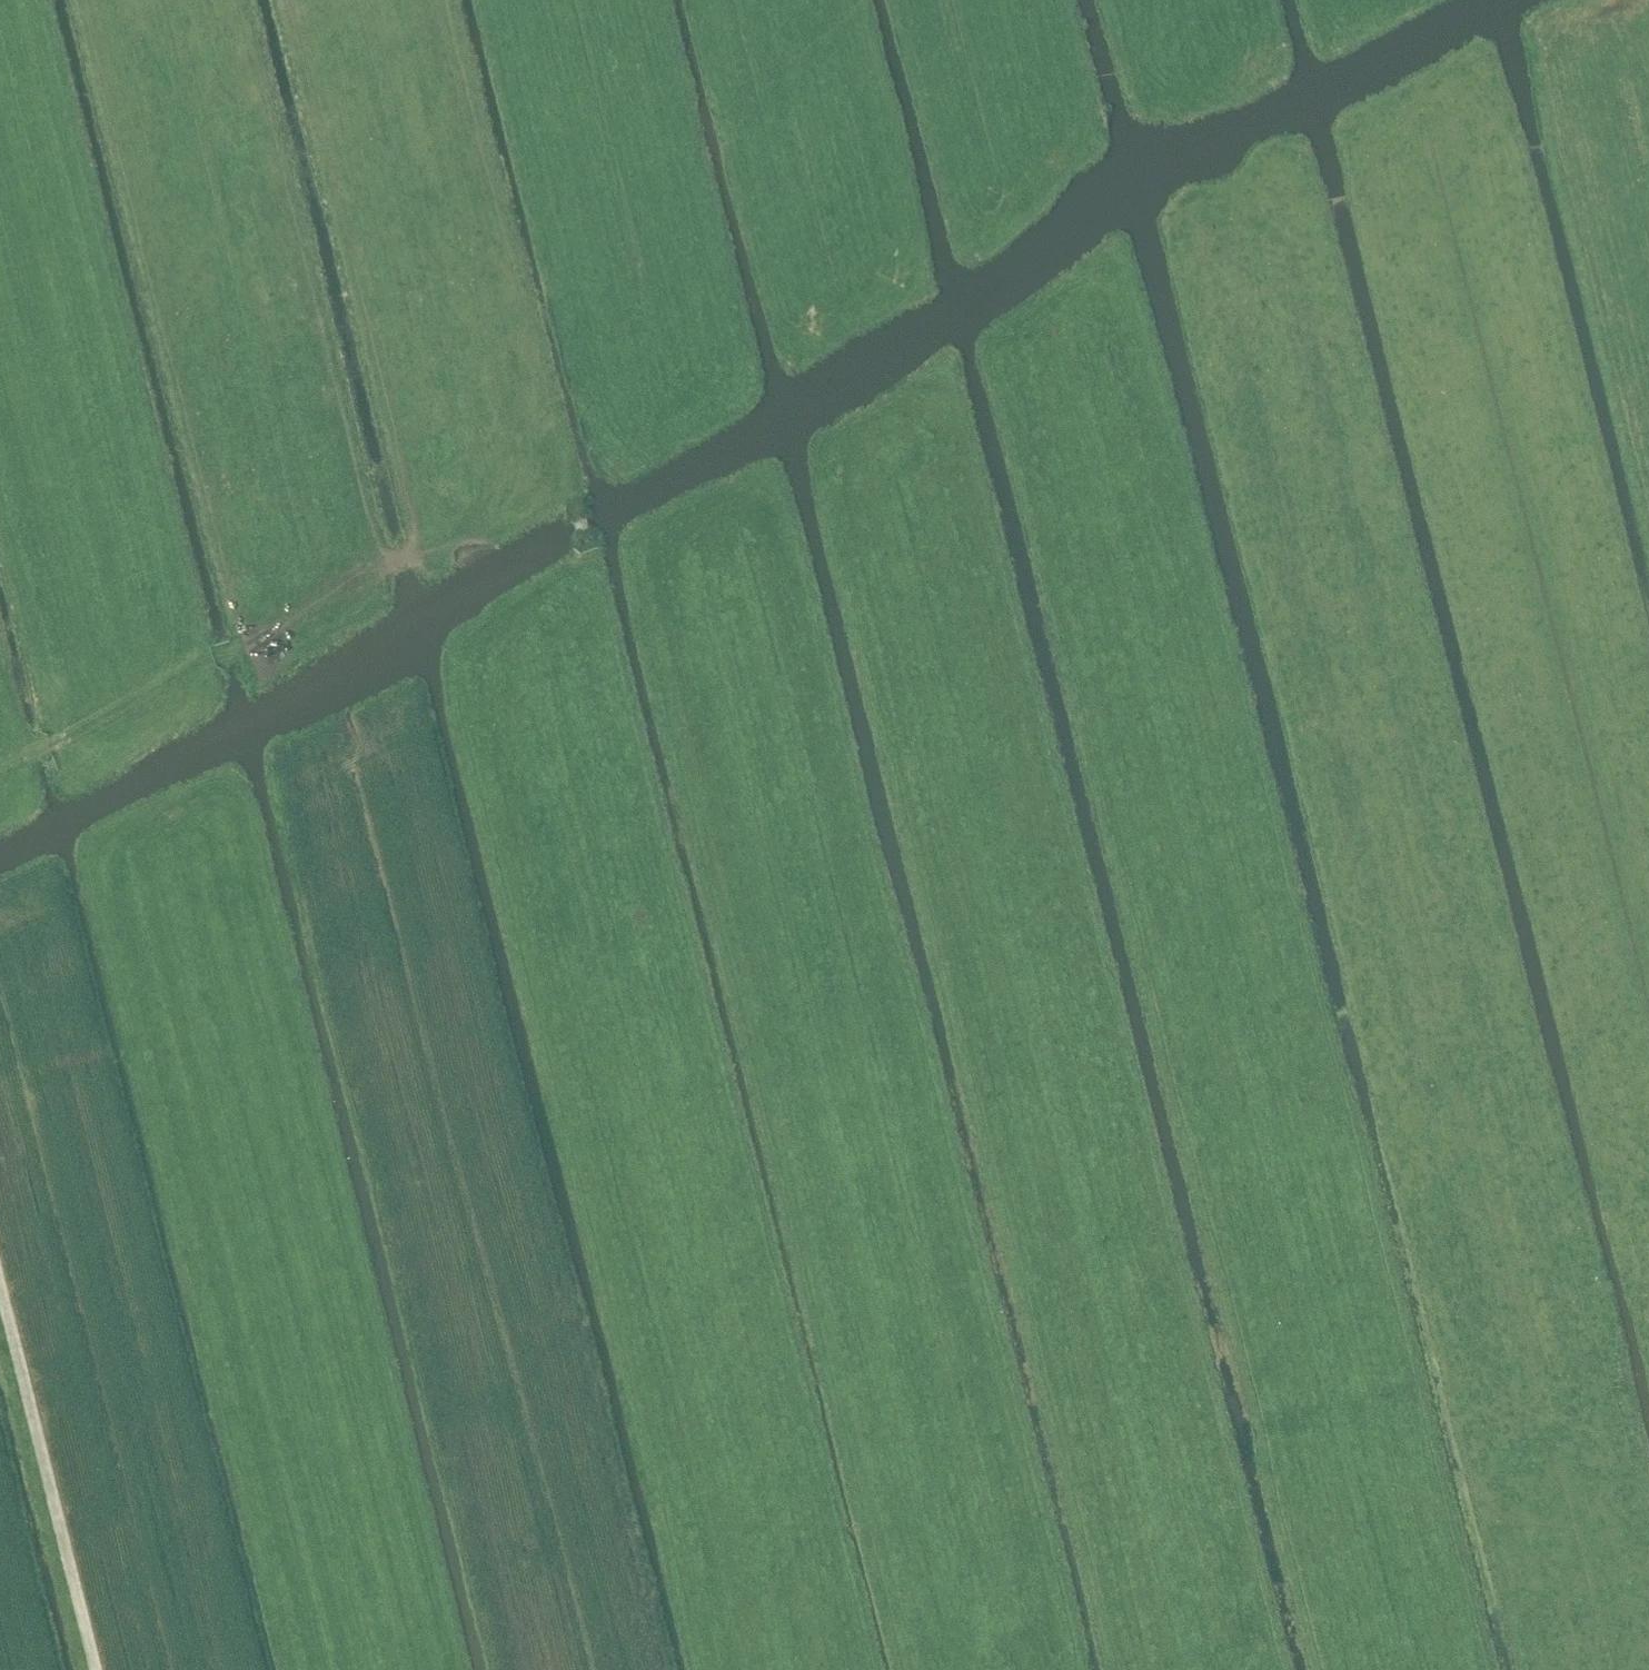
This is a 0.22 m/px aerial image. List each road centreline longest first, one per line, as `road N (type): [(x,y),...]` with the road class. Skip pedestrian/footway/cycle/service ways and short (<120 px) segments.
road 1 (track): [(93,1669),(0,1294)]

